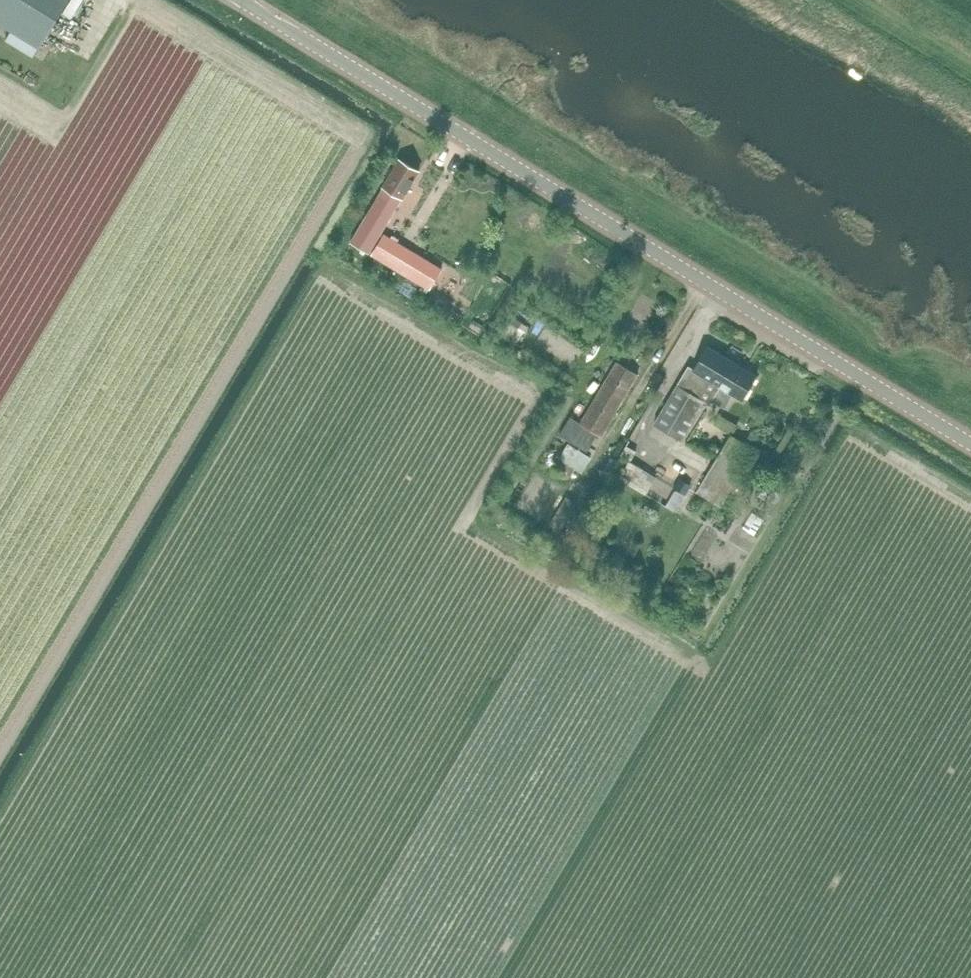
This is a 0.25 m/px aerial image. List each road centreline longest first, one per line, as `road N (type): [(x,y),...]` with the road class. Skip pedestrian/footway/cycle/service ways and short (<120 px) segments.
road 1 (unclassified): [(970,445),(240,0)]

